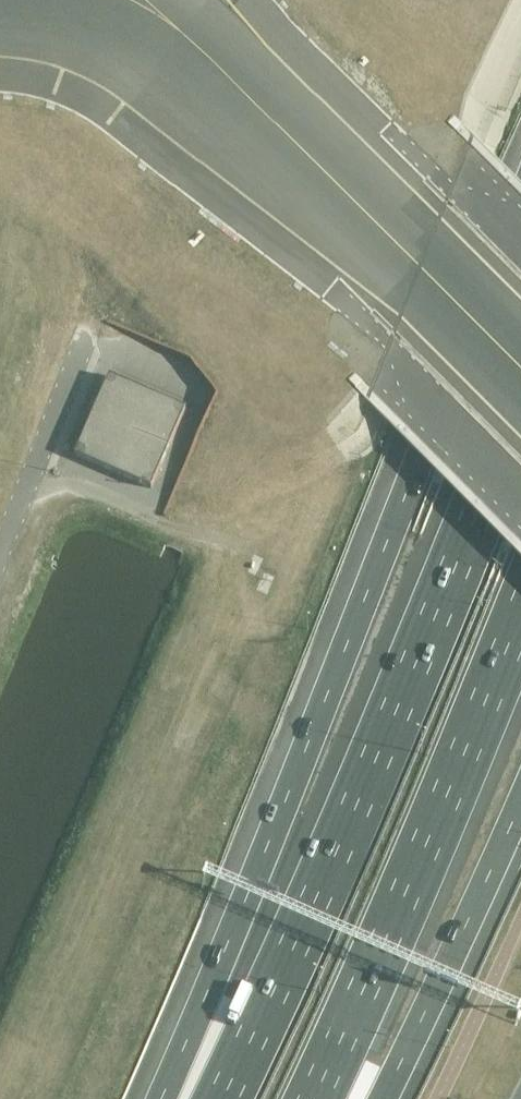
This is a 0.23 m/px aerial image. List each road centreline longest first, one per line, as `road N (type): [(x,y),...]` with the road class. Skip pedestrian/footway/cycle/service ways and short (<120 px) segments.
road 1 (motorway): [(520,201),(162,1098)]
road 2 (motorway): [(520,403),(336,854),(221,1098)]
road 3 (motorway): [(314,1098),(520,618)]
road 4 (motorway): [(384,1098),(520,804)]

